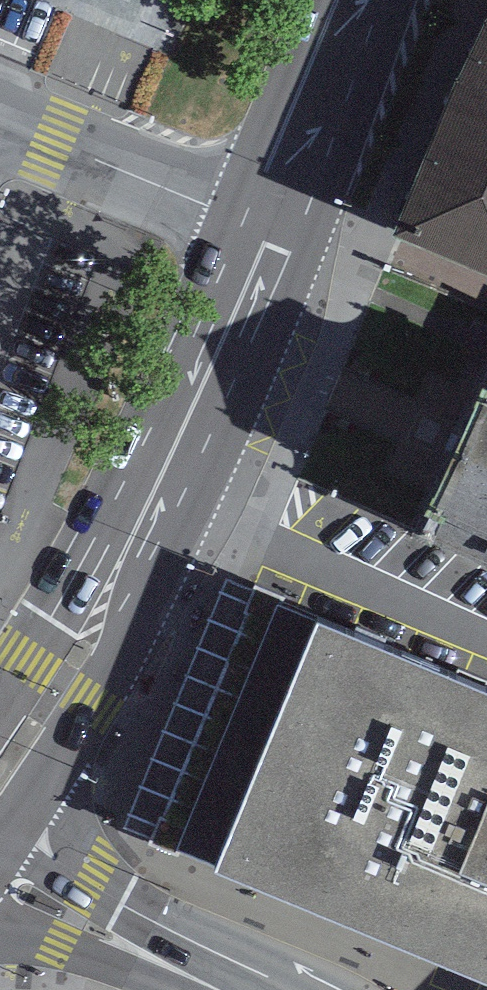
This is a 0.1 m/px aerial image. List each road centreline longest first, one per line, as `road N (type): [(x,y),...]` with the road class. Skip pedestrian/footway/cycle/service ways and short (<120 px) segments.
road 1 (primary): [(274,231),(121,568)]
road 2 (residential): [(274,231),(0,123)]
road 3 (primary): [(364,0),(274,231)]
road 4 (tertiary): [(0,920),(110,969),(190,989)]
road 5 (tertiary): [(256,989),(209,949),(87,880)]
road 6 (primary): [(61,751),(114,654),(121,568)]
road 7 (primary): [(121,568),(52,623),(0,690)]
road 8 (primary): [(87,880),(61,751)]

